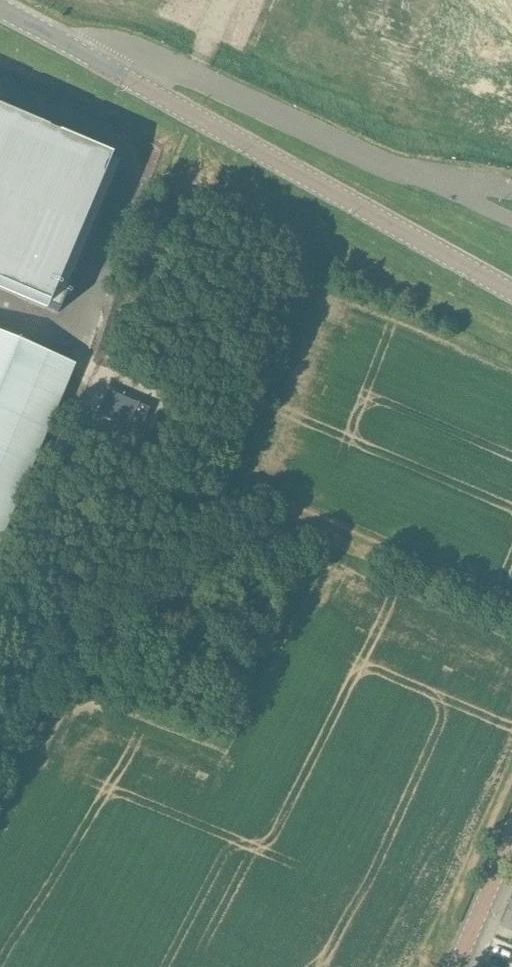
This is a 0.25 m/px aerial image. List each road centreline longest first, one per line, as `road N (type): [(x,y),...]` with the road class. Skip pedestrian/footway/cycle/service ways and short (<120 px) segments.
road 1 (tertiary): [(511,293),(83,53)]
road 2 (residential): [(511,222),(142,54),(83,53)]
road 3 (track): [(300,516),(511,607)]
road 4 (tertiary): [(455,966),(511,834)]

